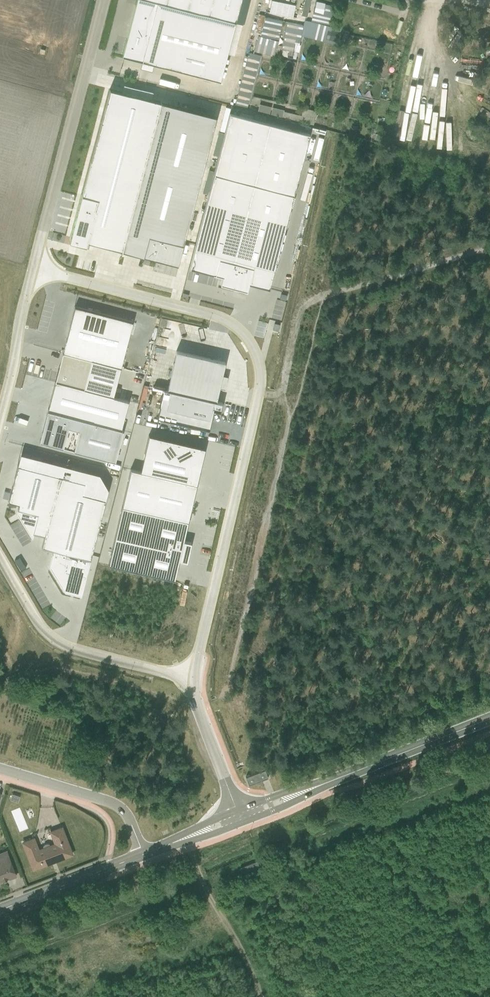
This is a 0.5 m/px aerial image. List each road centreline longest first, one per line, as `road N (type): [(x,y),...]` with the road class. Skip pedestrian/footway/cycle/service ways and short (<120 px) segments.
road 1 (unclassified): [(194,675),(257,393),(253,348),(208,313),(32,268)]
road 2 (track): [(280,398),(290,413),(226,692),(200,712)]
road 3 (track): [(257,393),(280,398),(296,316),(307,301),(489,247)]
road 4 (unclassified): [(32,268),(103,0)]
road 5 (secondary): [(489,718),(239,818)]
road 6 (unclassified): [(0,558),(58,643),(194,675)]
road 7 (tertiary): [(0,769),(113,805),(143,854)]
road 8 (secondary): [(143,854),(0,910)]
road 9 (unclassified): [(32,268),(0,415)]
road 10 (unclassified): [(194,675),(239,818)]

